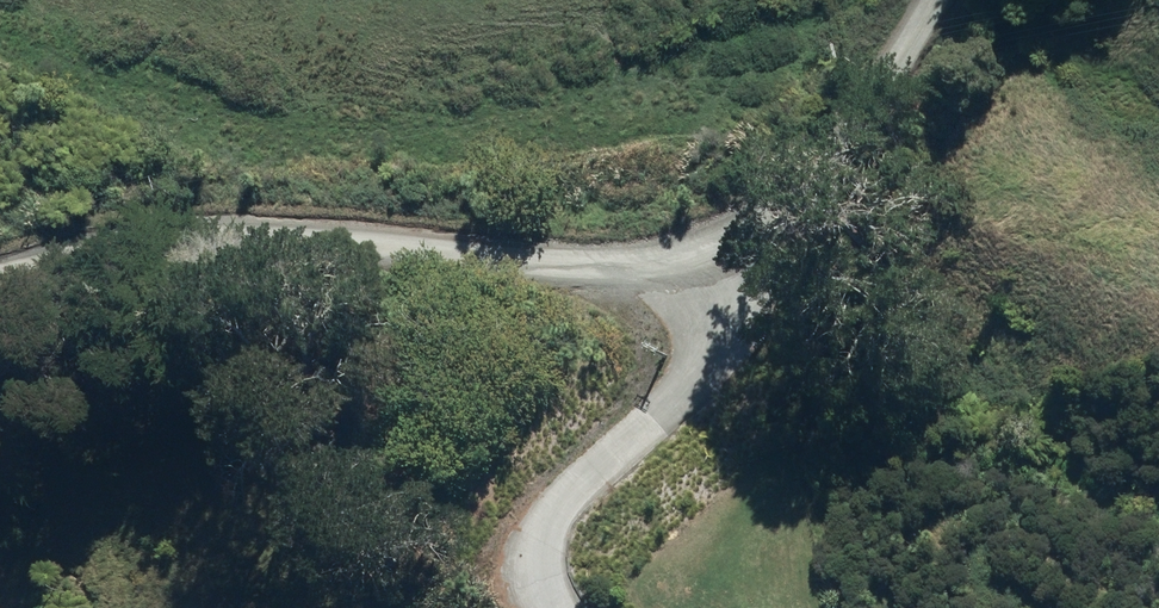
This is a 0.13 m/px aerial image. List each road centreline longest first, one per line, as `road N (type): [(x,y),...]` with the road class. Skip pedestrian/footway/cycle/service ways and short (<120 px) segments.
road 1 (tertiary): [(0,281),(167,245),(621,253),(674,245)]
road 2 (unclassified): [(556,607),(541,585),(543,525),(644,378),(671,286),(674,245)]
road 3 (tertiary): [(674,245),(719,238),(767,214),(847,138),(936,0)]

